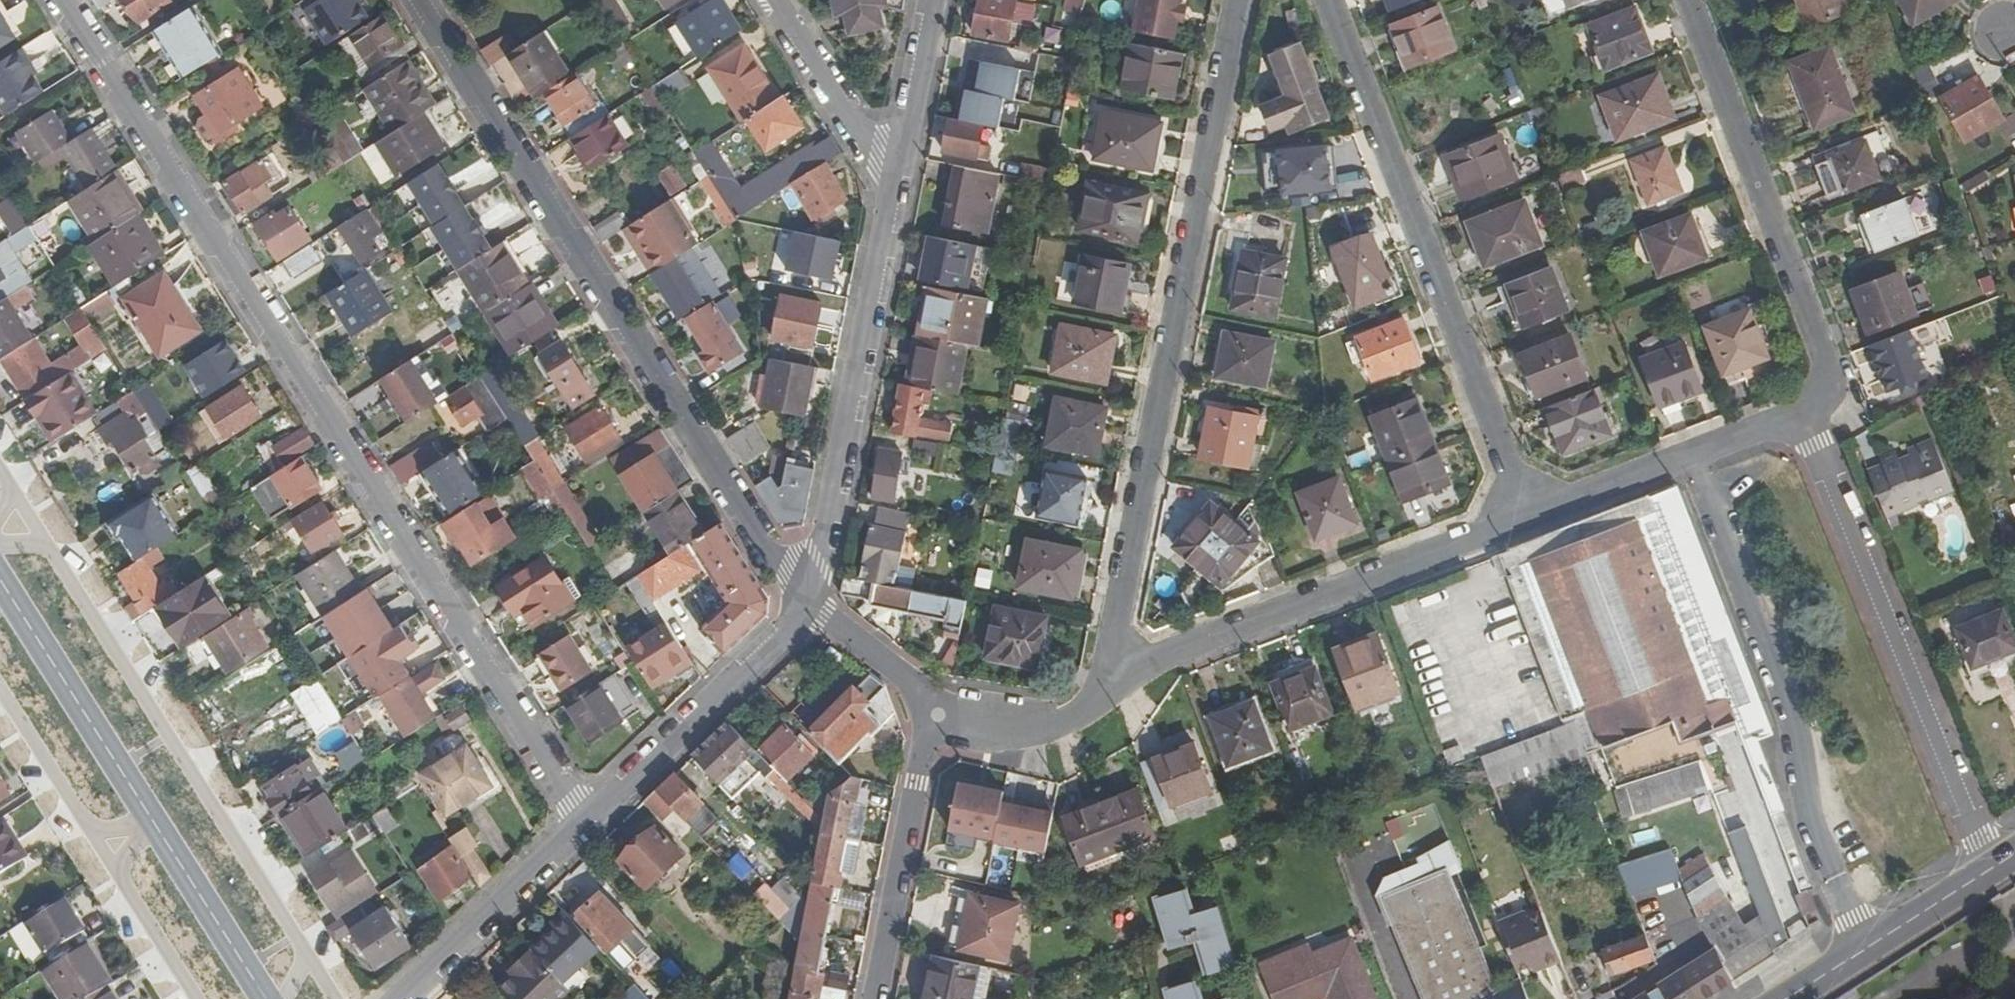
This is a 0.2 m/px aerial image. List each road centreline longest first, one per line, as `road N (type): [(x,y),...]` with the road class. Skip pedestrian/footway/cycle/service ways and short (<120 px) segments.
road 1 (residential): [(63,0),(584,820)]
road 2 (residential): [(808,601),(762,542),(417,0)]
road 3 (residential): [(1241,0),(1120,621),(1120,678)]
road 4 (residential): [(1526,522),(1331,0)]
road 5 (residential): [(1870,948),(1814,844),(1801,738),(1693,458)]
road 6 (residential): [(1806,417),(1995,868)]
road 7 (residential): [(1806,417),(1825,399),(1828,369),(1687,0)]
road 8 (residential): [(899,169),(808,601)]
road 9 (residential): [(1526,522),(1169,651),(1120,678)]
road 10 (residential): [(232,841),(22,507)]
road 11 (tertiary): [(180,867),(0,580)]
road 12 (residential): [(808,601),(785,636),(584,820)]
road 13 (residential): [(876,998),(932,708)]
road 14 (residential): [(0,686),(135,900)]
road 15 (residential): [(584,820),(409,998)]
road 16 (residential): [(773,0),(863,141),(899,169)]
road 17 (residential): [(1120,678),(1097,701),(1039,723),(987,725),(932,708)]
road 18 (residential): [(1693,458),(1526,522)]
road 19 (residential): [(933,0),(899,169)]
road 20 (residential): [(932,708),(808,601)]
road 21 (secondary): [(1870,948),(1995,868)]
road 22 (tertiary): [(263,998),(185,875)]
road 23 (residential): [(299,947),(232,841)]
road 24 (residential): [(1693,458),(1806,417)]

